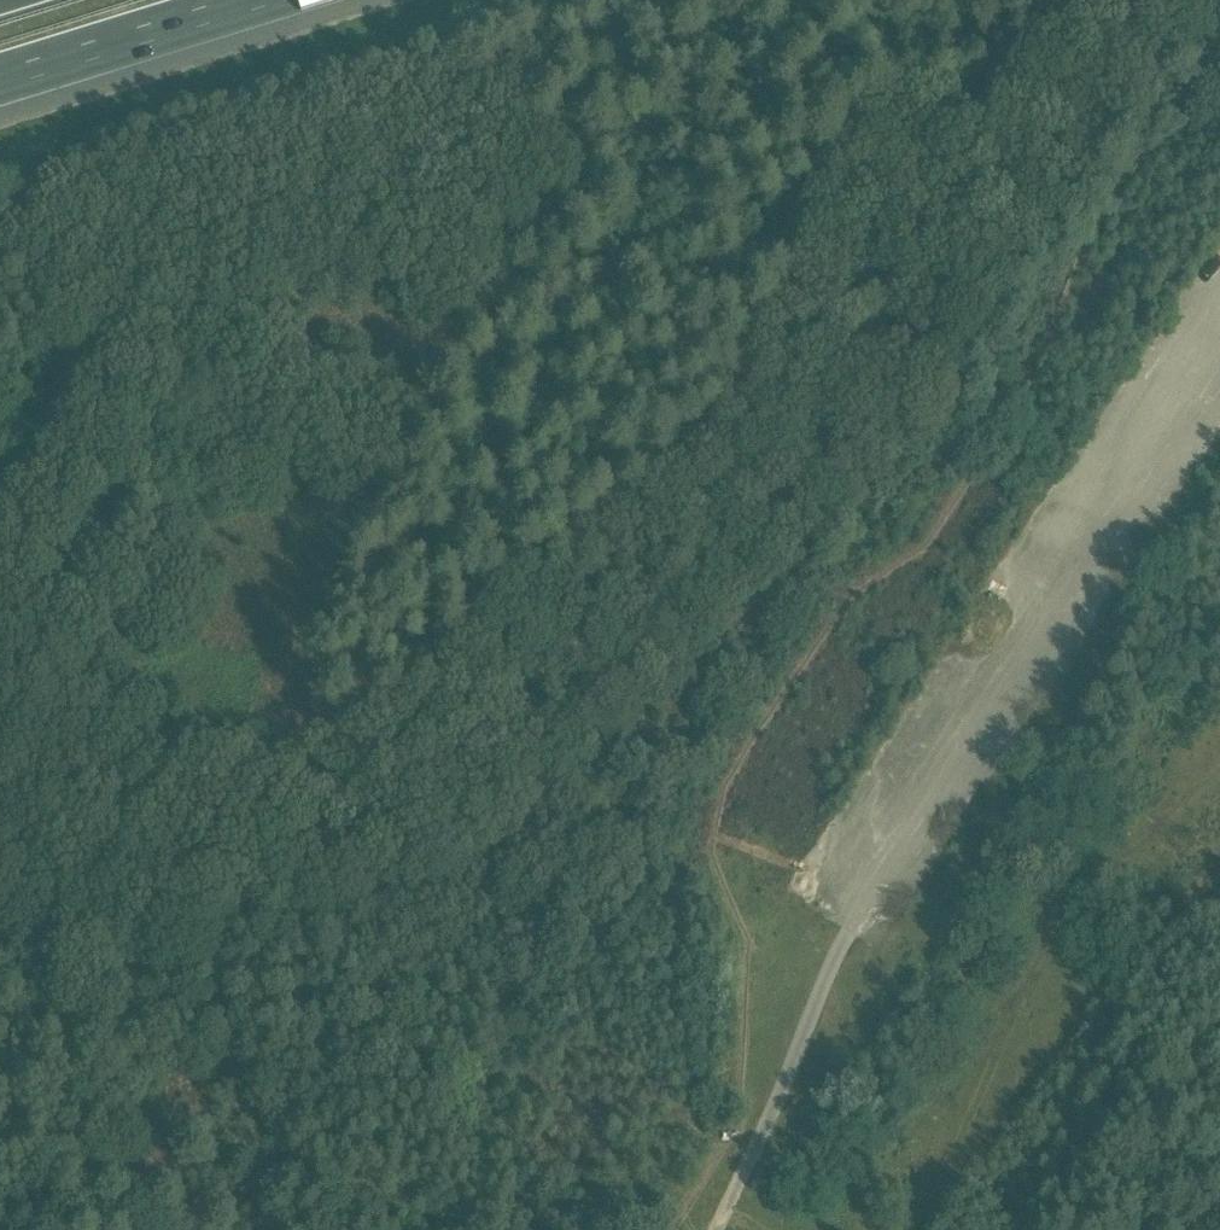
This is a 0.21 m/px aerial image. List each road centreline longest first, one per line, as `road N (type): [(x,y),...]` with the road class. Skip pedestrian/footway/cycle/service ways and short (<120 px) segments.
road 1 (motorway): [(0,77),(244,0)]

